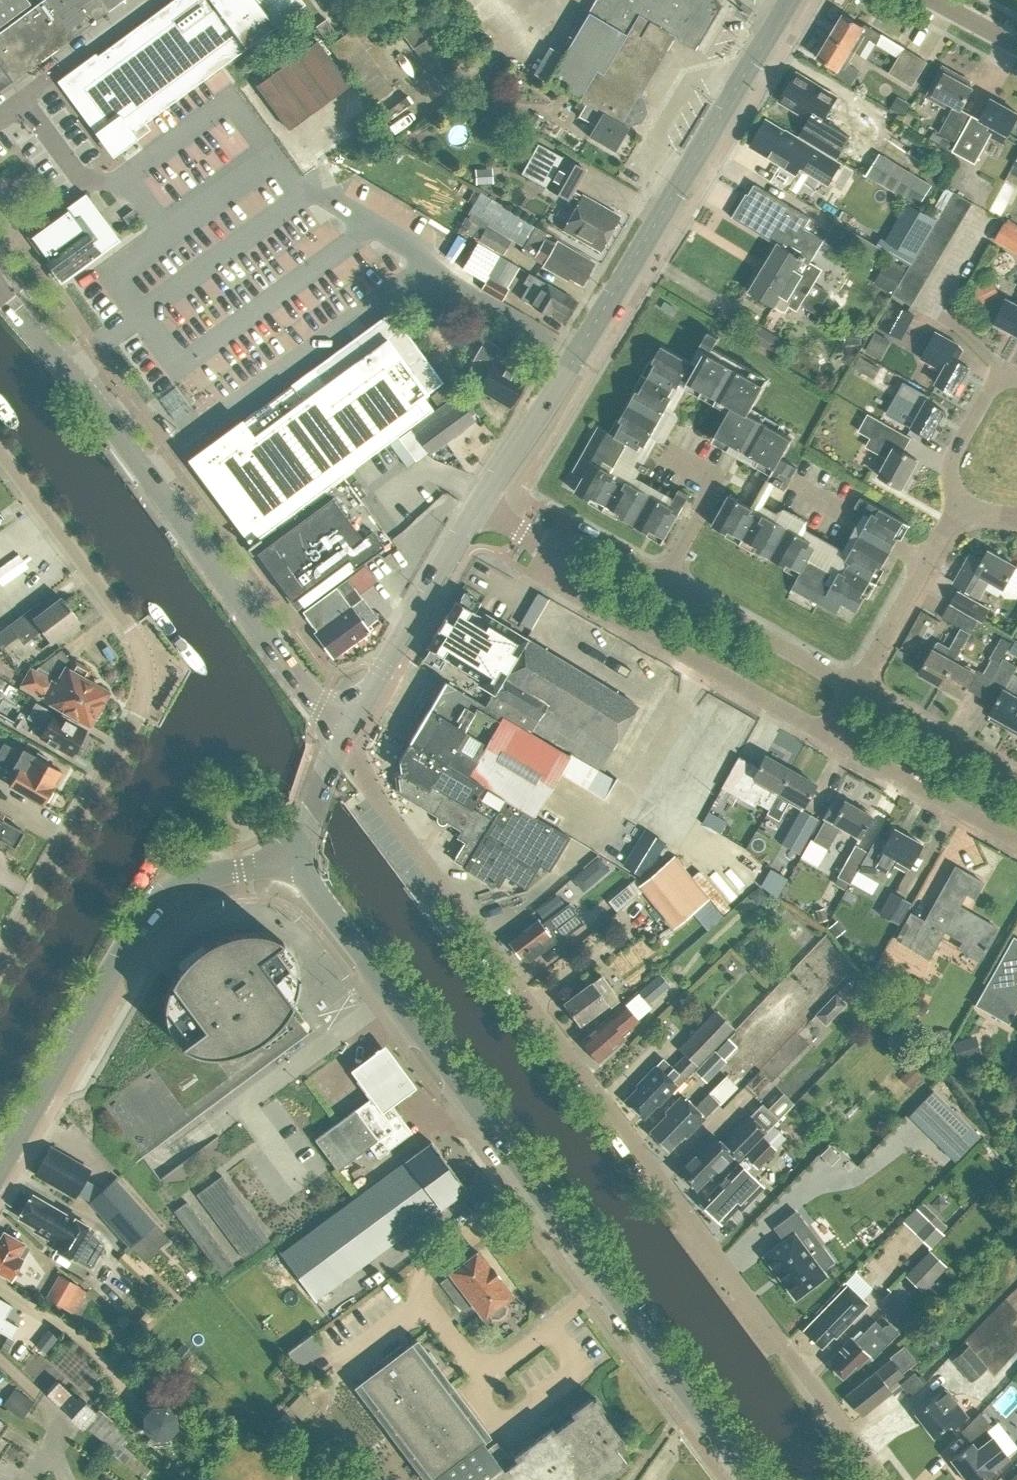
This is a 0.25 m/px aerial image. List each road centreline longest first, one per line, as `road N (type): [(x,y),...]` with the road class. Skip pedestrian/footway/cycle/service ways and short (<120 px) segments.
road 1 (unclassified): [(344,740),(890,1479)]
road 2 (residential): [(0,958),(139,707),(146,672),(133,631),(0,449)]
road 3 (secondary): [(344,740),(0,290)]
road 4 (secondary): [(609,1284),(343,929),(303,860)]
road 5 (tertiary): [(0,1164),(143,911),(176,885),(205,875),(303,860)]
road 6 (secondary): [(574,355),(789,0)]
road 7 (residential): [(536,541),(550,582),(825,731)]
road 8 (residential): [(574,355),(434,275),(421,251),(306,191)]
road 9 (secondary): [(344,740),(478,510)]
road 10 (secondary): [(755,1479),(609,1284)]
road 11 (residential): [(825,731),(1016,839)]
road 12 (residential): [(853,686),(668,575)]
road 13 (residential): [(962,514),(948,520),(853,686)]
road 14 (residential): [(0,114),(151,0)]
road 15 (residential): [(1016,779),(853,686)]
road 16 (secondary): [(478,510),(574,355)]
road 17 (residential): [(962,514),(958,443),(997,380),(1016,376)]
road 18 (residential): [(609,1284),(486,1375)]
road 19 (residential): [(668,575),(712,489),(671,462)]
road 20 (residential): [(668,575),(580,535),(536,541)]
road 21 (secondary): [(303,860),(303,841),(344,740)]

